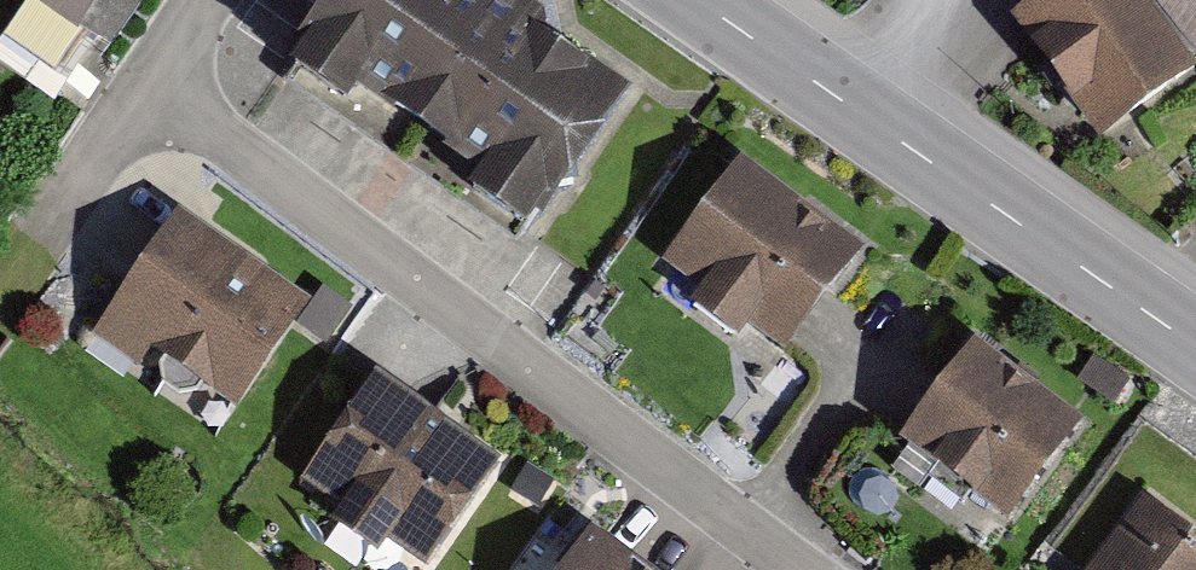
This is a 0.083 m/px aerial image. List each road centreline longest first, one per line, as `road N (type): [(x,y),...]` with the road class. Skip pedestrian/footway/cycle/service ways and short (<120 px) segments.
road 1 (residential): [(796,569),(148,80)]
road 2 (tertiary): [(1195,347),(697,0)]
road 3 (residential): [(50,216),(148,80)]

